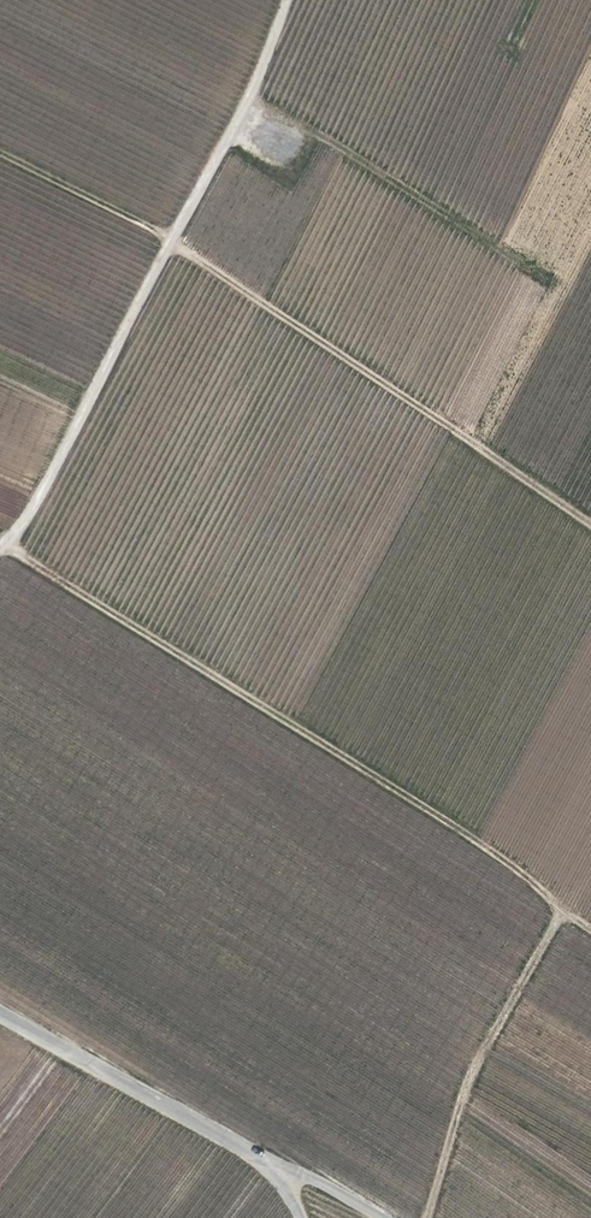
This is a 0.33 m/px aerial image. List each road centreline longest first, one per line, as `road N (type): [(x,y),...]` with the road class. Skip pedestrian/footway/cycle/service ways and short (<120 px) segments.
road 1 (track): [(0,545),(462,831),(590,931)]
road 2 (track): [(0,544),(22,527),(250,91),(284,0)]
road 3 (track): [(170,237),(590,520)]
road 4 (unclassified): [(263,1161),(0,1014)]
road 5 (unclassified): [(384,1217),(340,1190),(263,1161)]

